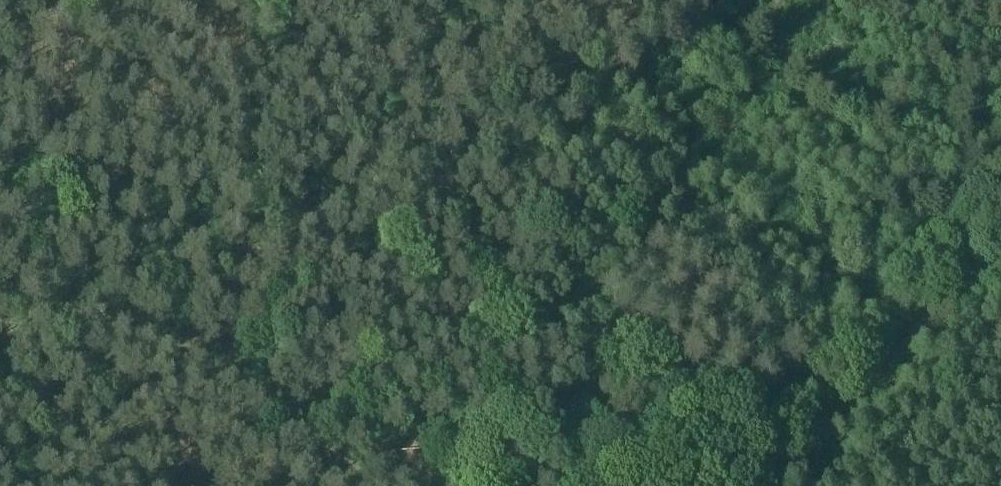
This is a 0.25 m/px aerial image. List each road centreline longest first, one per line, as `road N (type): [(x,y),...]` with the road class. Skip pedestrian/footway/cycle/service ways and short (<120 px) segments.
road 1 (track): [(774,485),(1000,246)]

